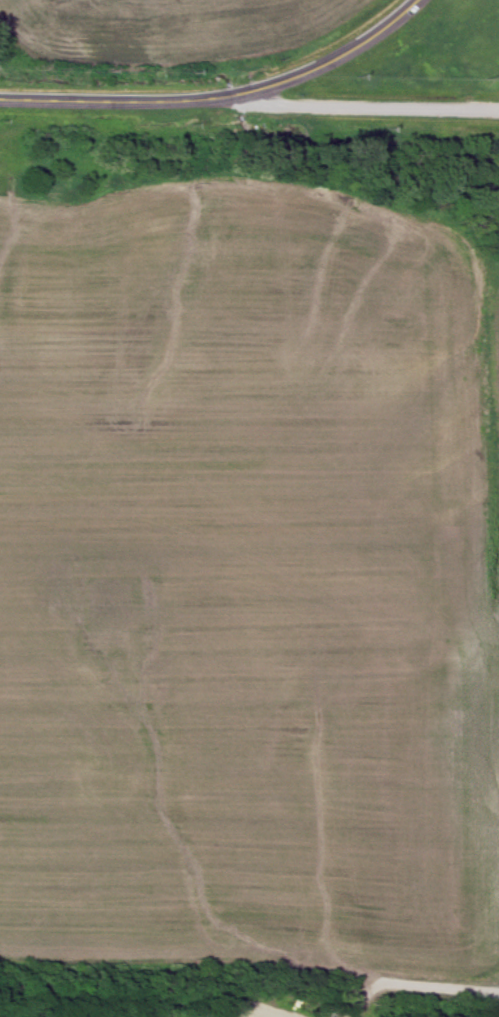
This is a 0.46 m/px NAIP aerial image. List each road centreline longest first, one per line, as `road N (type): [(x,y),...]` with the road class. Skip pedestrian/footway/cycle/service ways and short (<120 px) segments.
road 1 (tertiary): [(0,101),(224,98),(354,50),(420,0)]
road 2 (residential): [(498,112),(273,107),(224,98)]

